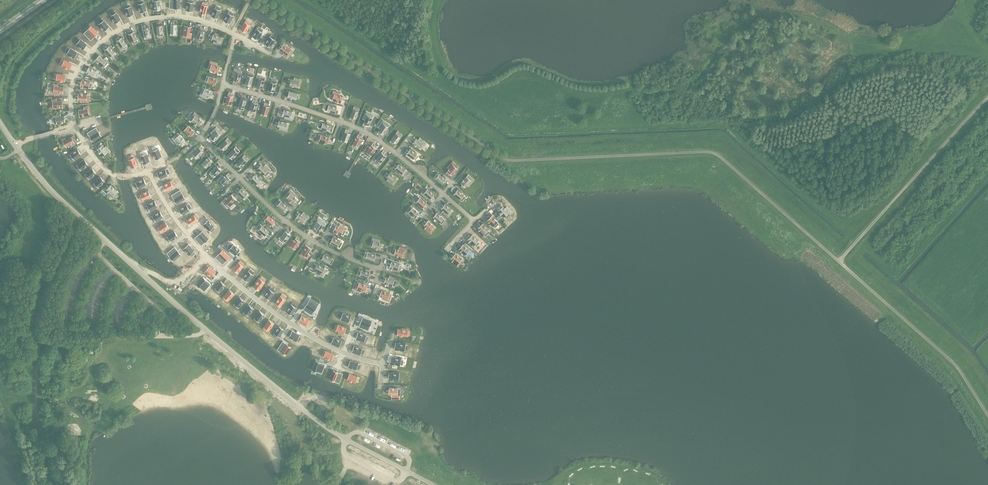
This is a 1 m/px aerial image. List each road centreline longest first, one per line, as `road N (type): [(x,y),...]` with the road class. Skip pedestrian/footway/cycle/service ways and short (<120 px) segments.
road 1 (unclassified): [(435,484),(335,432),(181,310),(49,189),(0,123)]

